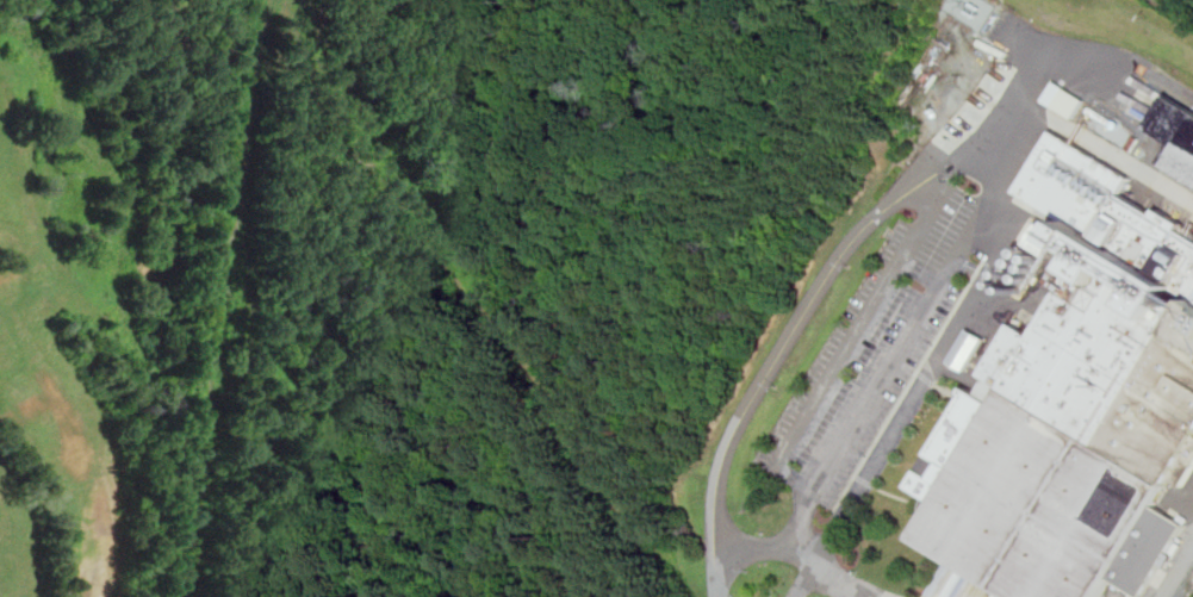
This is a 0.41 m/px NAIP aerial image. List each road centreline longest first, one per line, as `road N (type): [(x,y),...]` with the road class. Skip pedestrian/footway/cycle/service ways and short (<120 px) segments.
road 1 (track): [(273,0),(191,596)]

